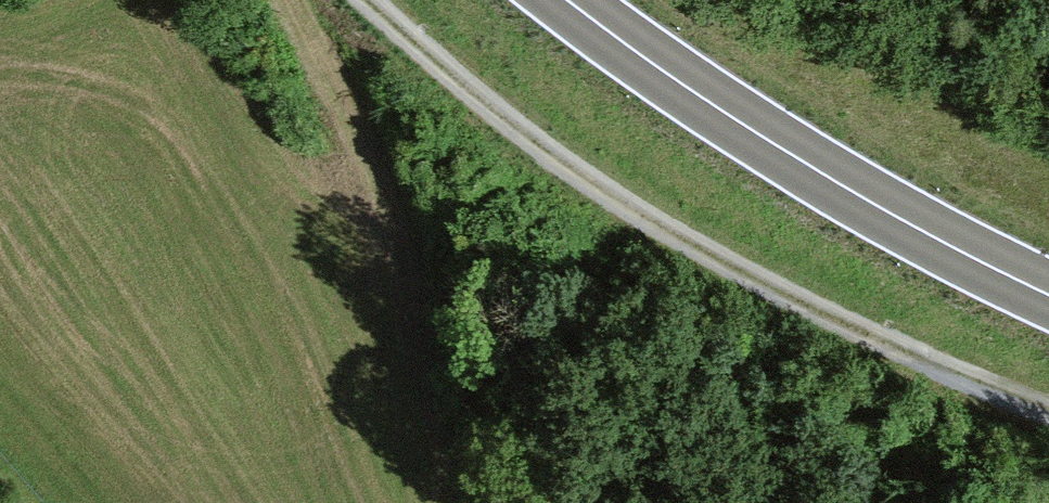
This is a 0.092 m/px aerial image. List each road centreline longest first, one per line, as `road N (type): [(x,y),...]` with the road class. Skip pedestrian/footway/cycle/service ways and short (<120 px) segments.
road 1 (track): [(341,0),(463,121),(926,375),(1048,417)]
road 2 (secondary): [(1048,294),(782,149),(568,0)]
road 3 (track): [(295,0),(340,91),(417,292),(434,398)]

